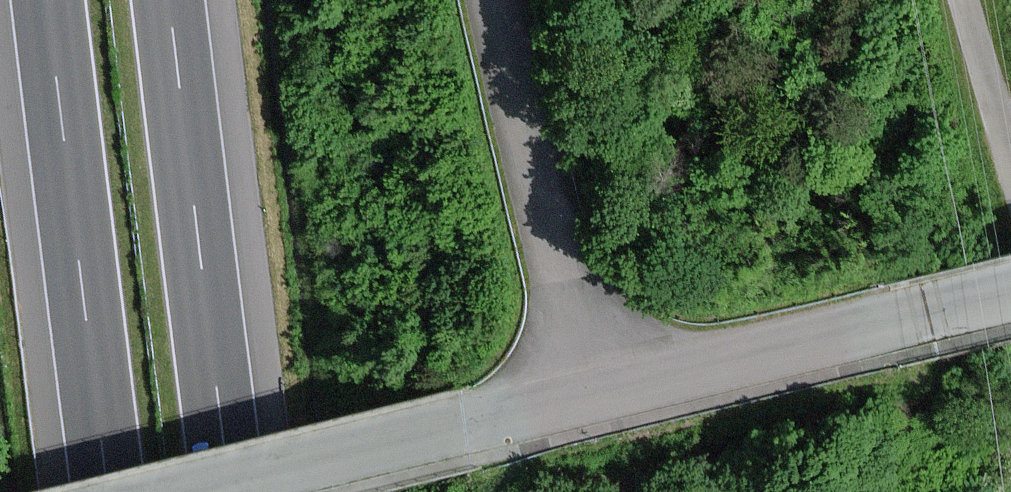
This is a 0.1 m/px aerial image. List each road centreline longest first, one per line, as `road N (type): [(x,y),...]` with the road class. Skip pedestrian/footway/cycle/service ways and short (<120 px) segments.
road 1 (motorway): [(43,0),(103,491)]
road 2 (motorway): [(223,491),(166,0)]
road 3 (unclassified): [(183,491),(585,396)]
road 4 (unclassified): [(585,396),(495,0)]
road 5 (unclassified): [(585,396),(927,315)]
road 6 (unclassified): [(1010,165),(964,0)]

